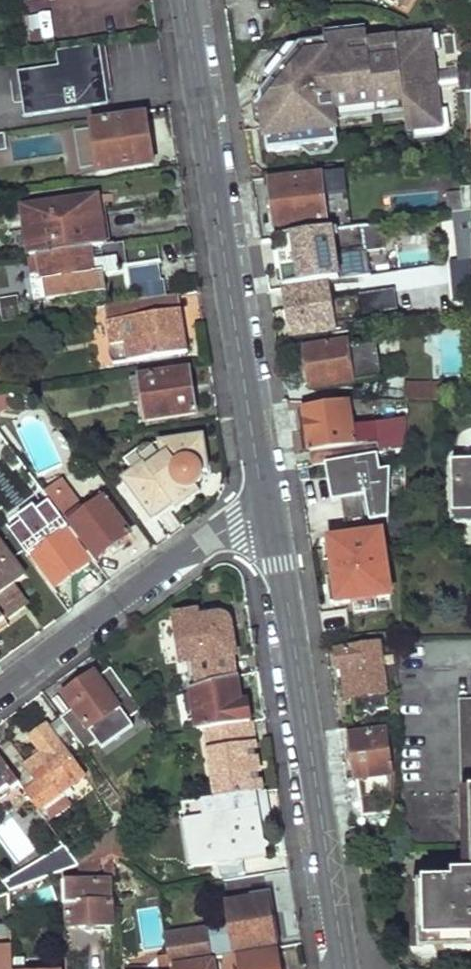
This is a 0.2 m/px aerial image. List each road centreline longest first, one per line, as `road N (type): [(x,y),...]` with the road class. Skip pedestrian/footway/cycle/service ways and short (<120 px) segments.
road 1 (tertiary): [(187,0),(270,514)]
road 2 (tertiary): [(270,514),(342,968)]
road 3 (residential): [(0,696),(206,539),(270,514)]

